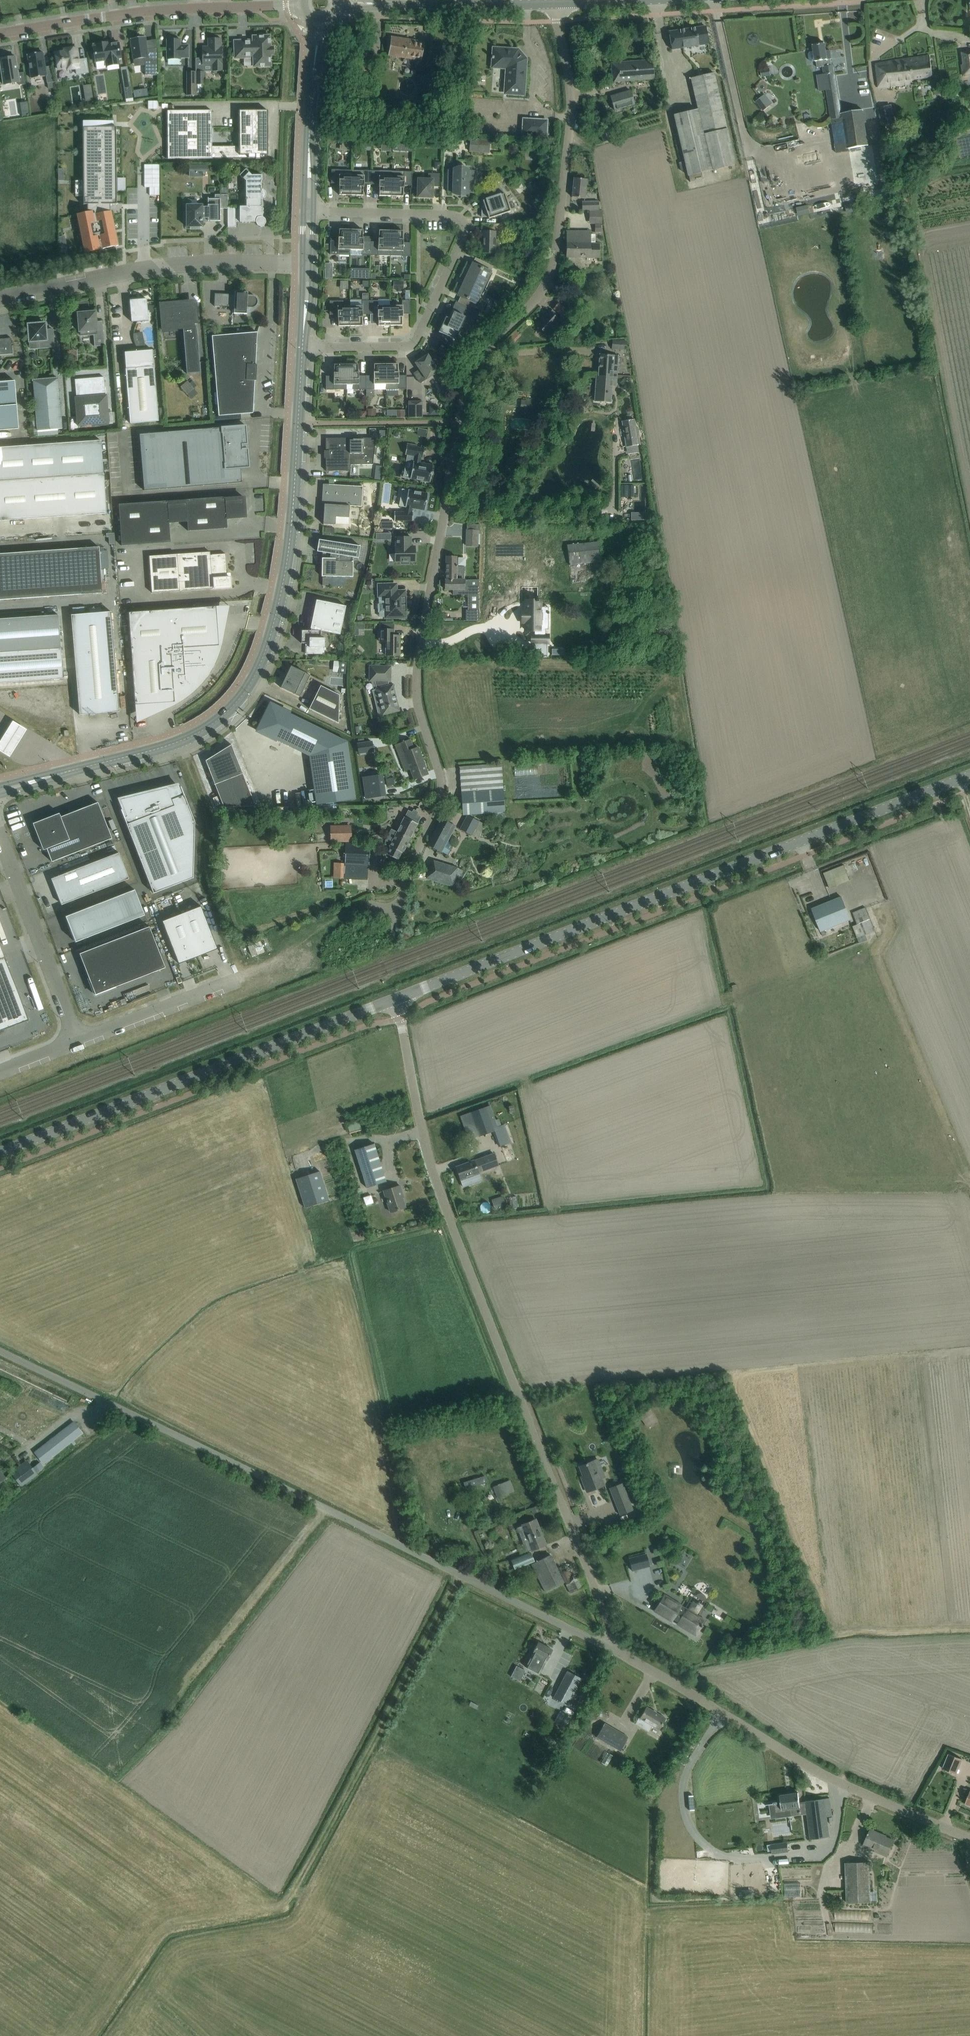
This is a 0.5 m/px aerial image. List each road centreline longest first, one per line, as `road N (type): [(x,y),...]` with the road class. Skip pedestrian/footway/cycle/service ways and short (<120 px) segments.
road 1 (residential): [(399,913),(441,796),(416,674),(465,386),(481,354),(537,297),(554,259),(571,107),(557,3)]
road 2 (unclassified): [(620,1652),(450,1221),(397,997)]
road 3 (unclassified): [(620,1652),(0,1351)]
road 4 (tertiary): [(0,790),(184,739),(244,693),(266,650),(287,559),(302,348)]
road 5 (tertiary): [(969,775),(397,997)]
road 6 (track): [(514,1387),(969,1345)]
road 7 (tertiary): [(397,997),(0,1152)]
road 8 (residential): [(302,348),(412,345),(464,231),(453,216),(308,212)]
road 9 (unclassified): [(969,1837),(839,1782),(620,1652)]
road 10 (track): [(287,1907),(462,1576)]
road 11 (residential): [(0,299),(160,266),(307,262)]
road 12 (tertiary): [(0,33),(150,10),(296,5)]
road 13 (track): [(191,1686),(330,1511)]
road 14 (residential): [(79,1042),(0,838)]
road 15 (tertiary): [(341,3),(557,3)]
road 16 (tertiary): [(308,212),(320,25)]
road 17 (residential): [(79,1042),(236,981)]

